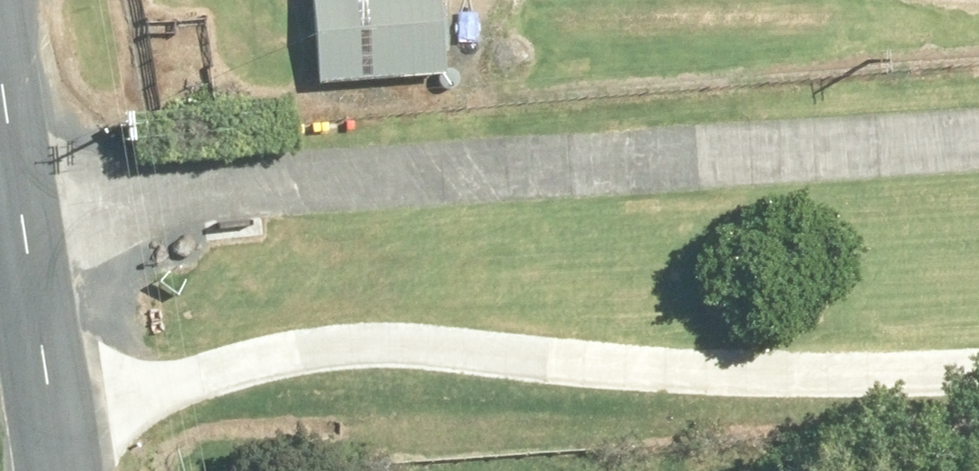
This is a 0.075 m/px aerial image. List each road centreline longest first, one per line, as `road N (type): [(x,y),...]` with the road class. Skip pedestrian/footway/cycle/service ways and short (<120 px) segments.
road 1 (unclassified): [(16,212),(978,126)]
road 2 (track): [(54,436),(276,355),(565,384),(978,393)]
road 3 (unclassified): [(16,212),(59,470)]

